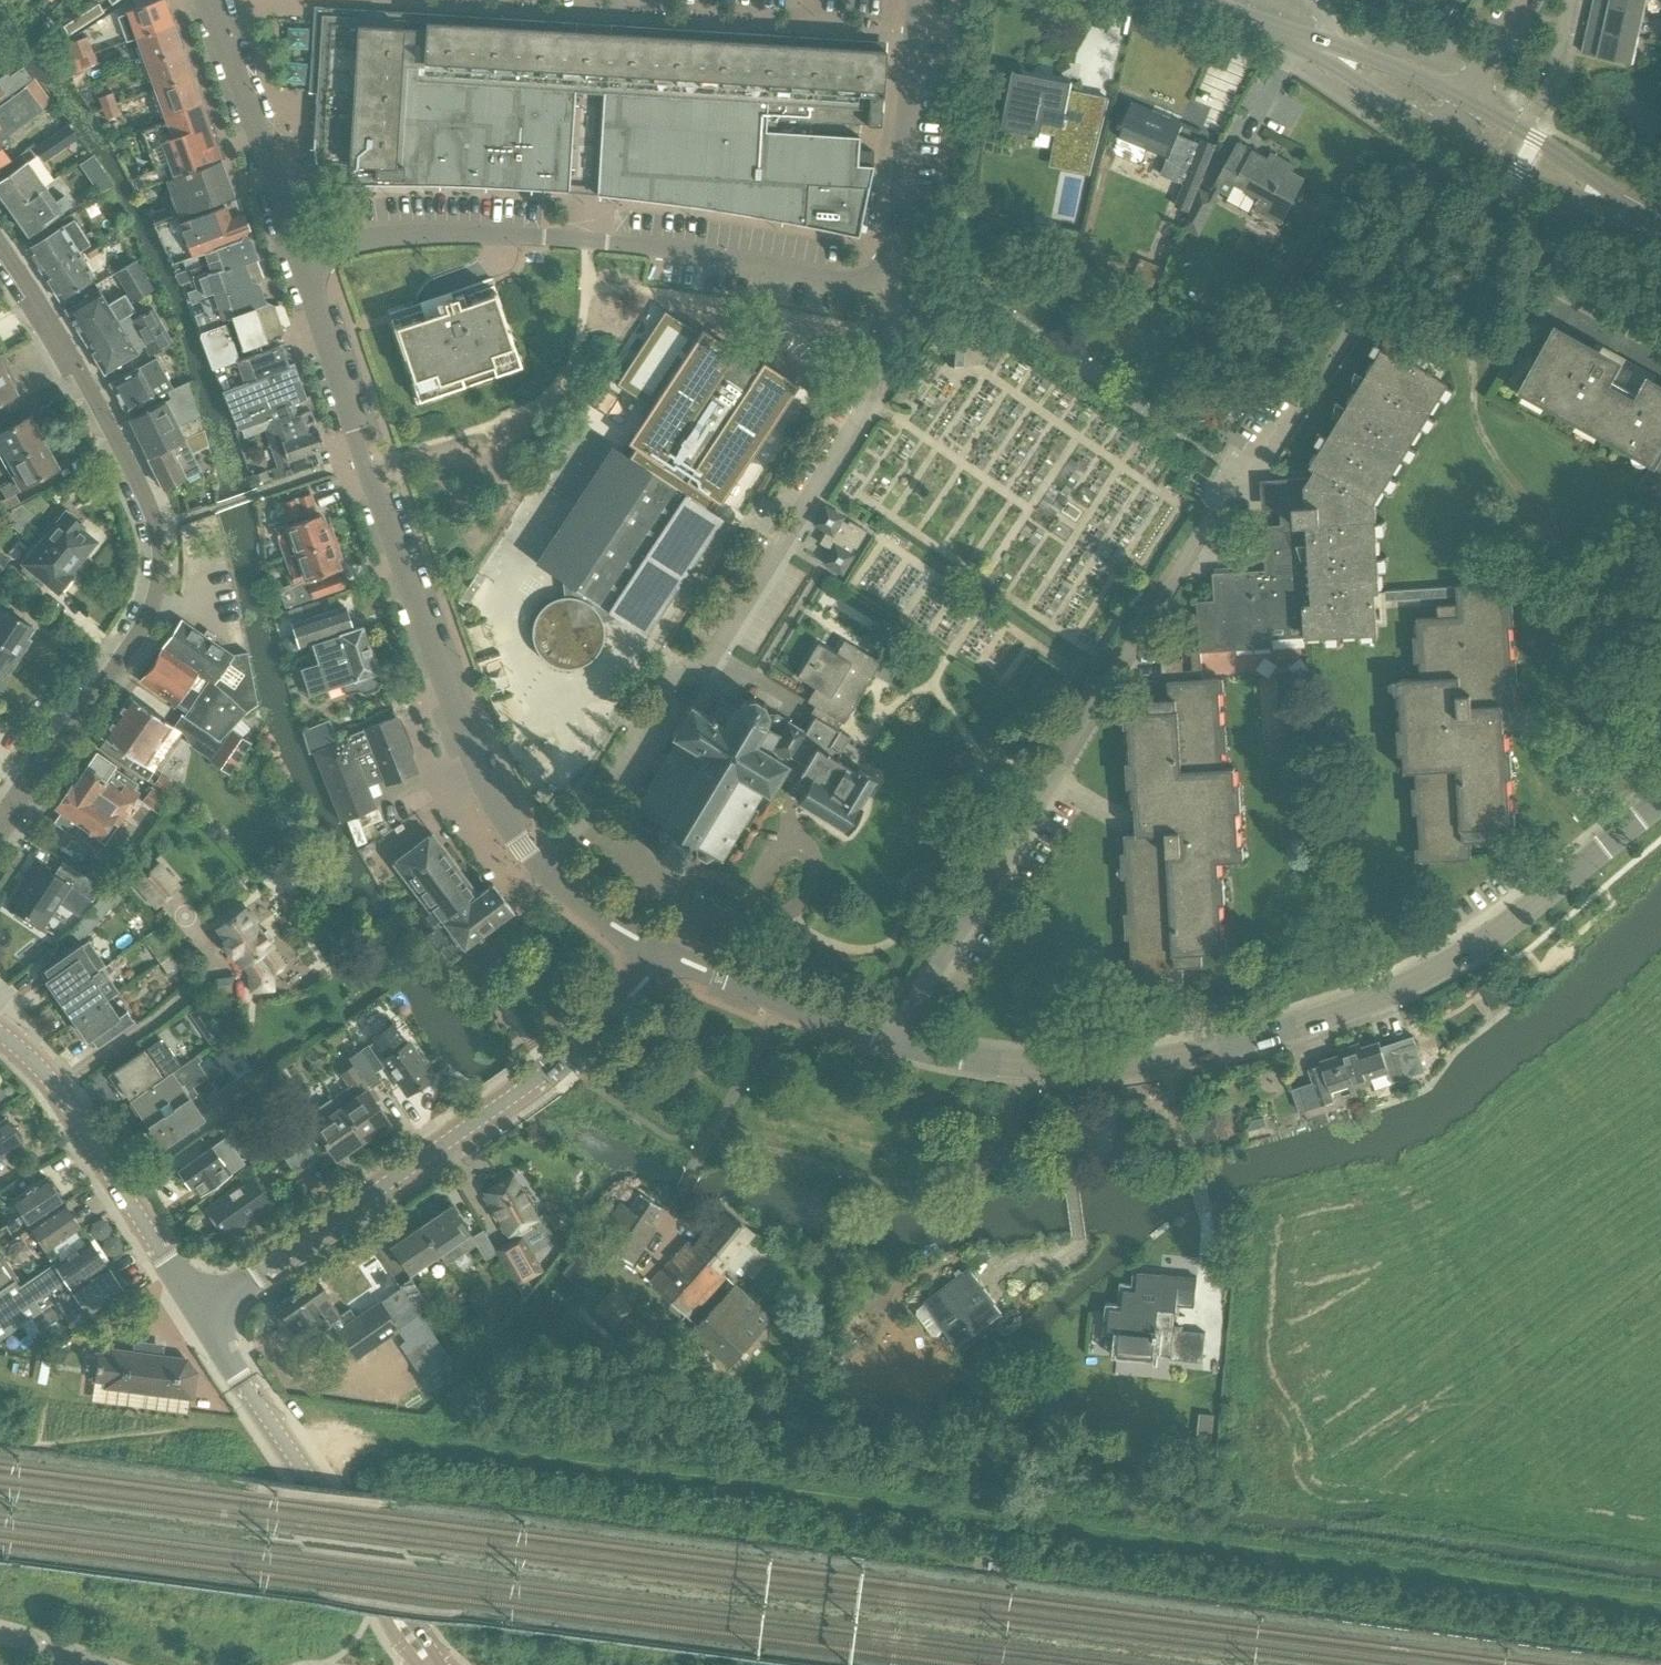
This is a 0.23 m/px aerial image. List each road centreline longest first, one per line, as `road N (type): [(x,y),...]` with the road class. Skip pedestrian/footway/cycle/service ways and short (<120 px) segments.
road 1 (residential): [(1448,177),(1066,756),(893,1045)]
road 2 (residential): [(299,260),(347,236),(436,231),(631,243),(877,279),(901,254),(918,0)]
road 3 (residential): [(0,244),(125,457),(160,531),(164,559),(147,625),(0,837)]
road 4 (residential): [(547,868),(509,814),(456,707),(299,260)]
road 5 (residential): [(202,1311),(548,1071),(611,1017),(661,954)]
road 6 (residential): [(1167,1060),(1334,1016),(1471,952),(1660,792)]
road 7 (tertiary): [(435,1664),(202,1311)]
road 8 (tertiary): [(202,1311),(55,1086),(0,1032)]
road 9 (residential): [(299,260),(209,0)]
road 10 (tertiary): [(1453,116),(1292,31),(1207,0)]
road 11 (tertiary): [(1660,230),(1453,116)]
road 12 (residential): [(772,999),(681,1204)]
road 13 (residential): [(1205,1216),(1167,1060)]
road 14 (residential): [(547,868),(562,889),(661,954)]
road 15 (residential): [(1016,1277),(1081,1251),(1074,1180)]
road 16 (residential): [(1520,0),(1453,116)]
road 17 (residential): [(893,1045),(772,999)]
road 18 (residential): [(1018,1070),(893,1045)]

